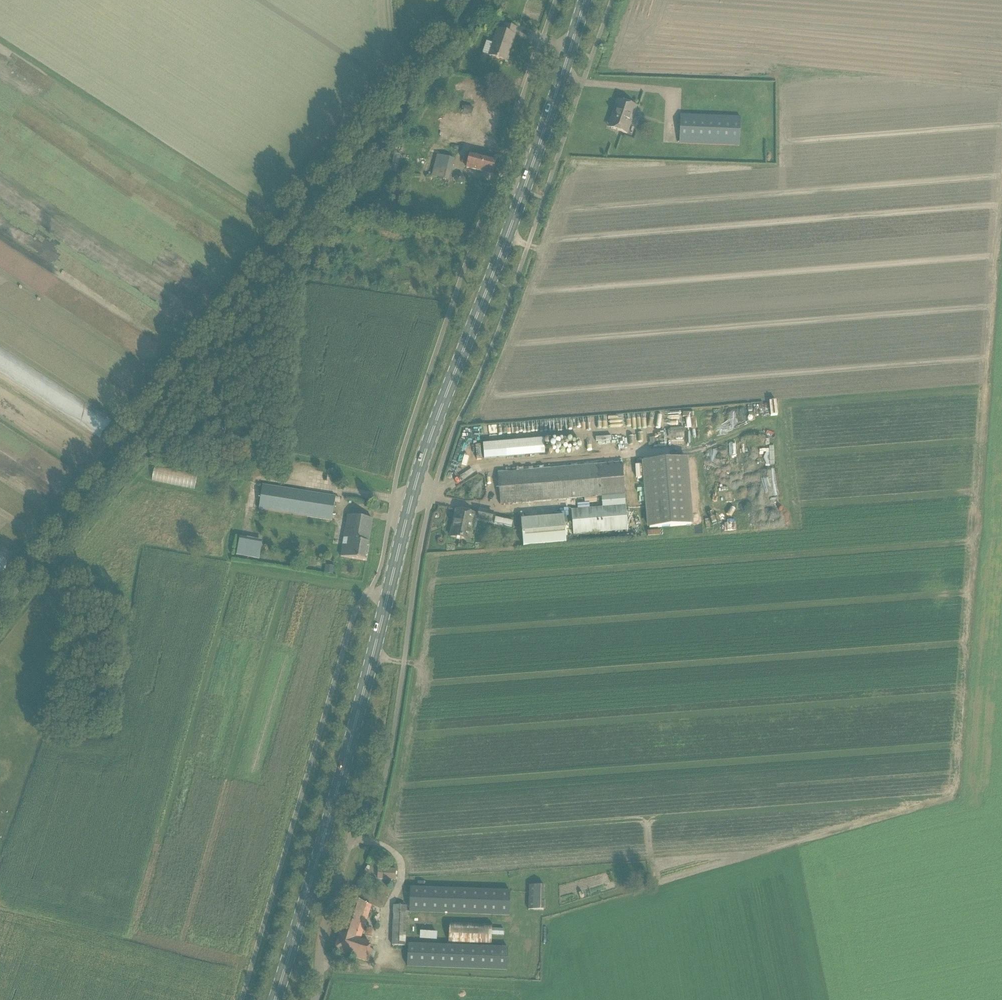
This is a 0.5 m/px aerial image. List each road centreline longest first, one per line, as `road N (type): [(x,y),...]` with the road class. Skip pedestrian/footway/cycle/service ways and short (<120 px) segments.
road 1 (primary): [(275,999),(420,467),(584,0)]
road 2 (unclassified): [(315,999),(321,940),(351,833)]

